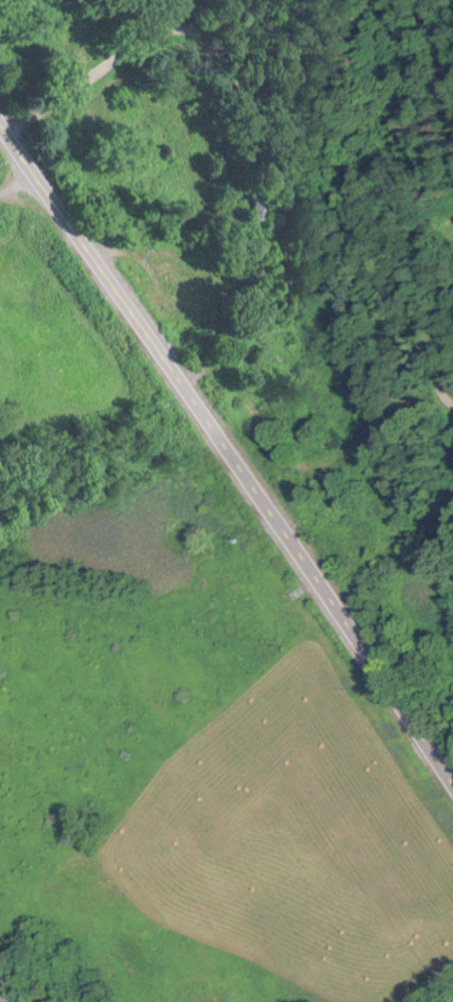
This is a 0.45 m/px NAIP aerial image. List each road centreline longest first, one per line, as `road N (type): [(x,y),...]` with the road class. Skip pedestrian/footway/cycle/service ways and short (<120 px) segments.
road 1 (primary): [(0,128),(452,783)]
road 2 (track): [(336,609),(0,910)]
road 3 (track): [(313,575),(286,588),(268,557),(249,548),(226,558),(210,582),(179,595),(26,586),(0,575)]
road 4 (track): [(83,246),(192,254),(209,269),(204,295),(165,294),(137,254)]
road 5 (track): [(180,384),(214,356),(247,309),(267,202)]

